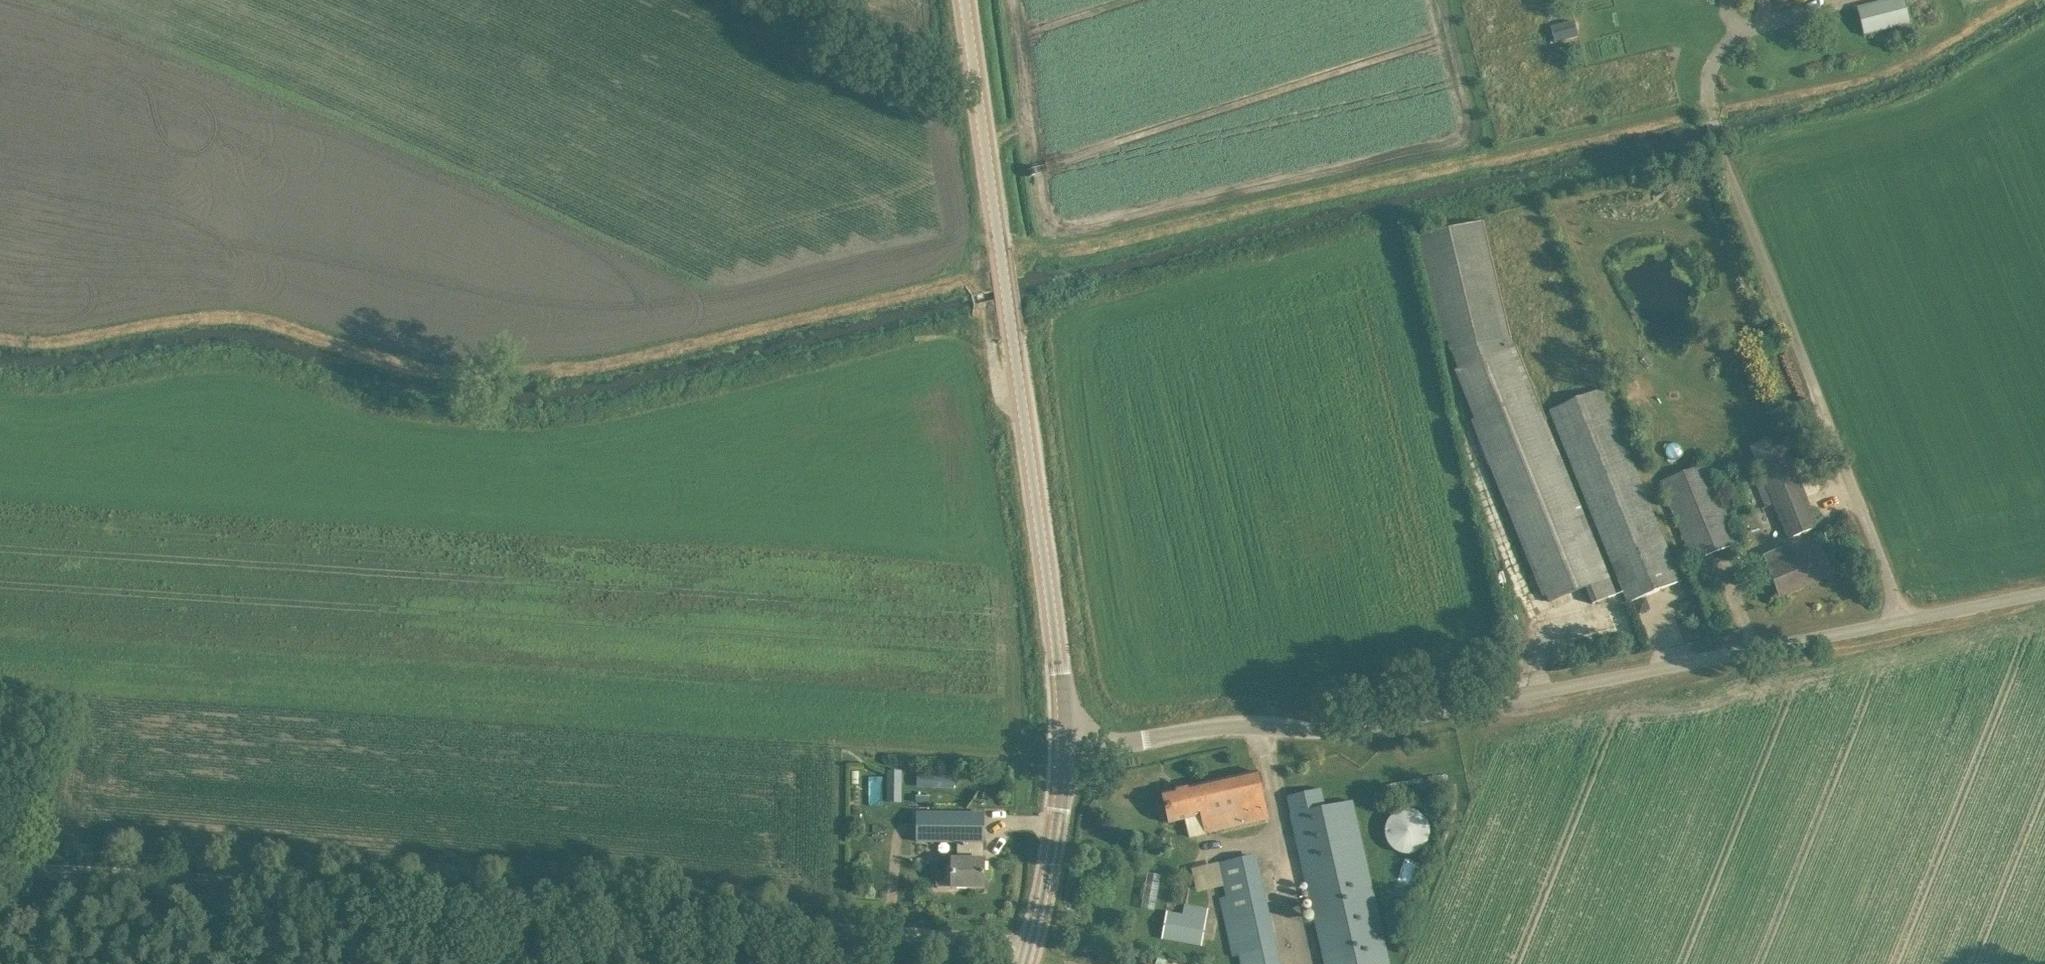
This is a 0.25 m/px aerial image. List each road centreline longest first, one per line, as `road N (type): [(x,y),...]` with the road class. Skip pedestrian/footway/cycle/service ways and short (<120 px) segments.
road 1 (track): [(2024,0),(1893,68),(1712,114),(1133,241),(1056,253),(999,239)]
road 2 (unclassified): [(1062,748),(1228,722),(1355,726),(1902,620)]
road 3 (tertiary): [(1062,748),(1060,665),(964,0)]
road 4 (track): [(624,912),(421,890),(0,863)]
road 5 (unclassified): [(1902,620),(1713,119)]
road 6 (track): [(1033,944),(624,912)]
road 7 (track): [(768,0),(977,89)]
road 8 (tertiary): [(1027,963),(1059,814),(1062,748)]
road 9 (unclassified): [(1902,620),(2044,592)]

